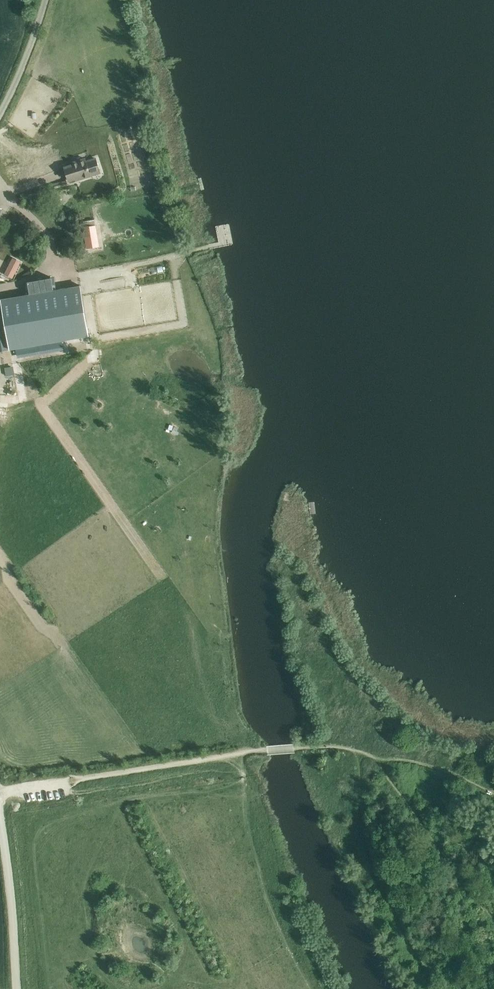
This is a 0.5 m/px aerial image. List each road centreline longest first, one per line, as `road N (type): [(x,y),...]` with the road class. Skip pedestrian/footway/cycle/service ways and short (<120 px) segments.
road 1 (unclassified): [(0,793),(295,749)]
road 2 (unclassified): [(17,988),(0,815)]
road 3 (unclassified): [(0,113),(45,0)]

